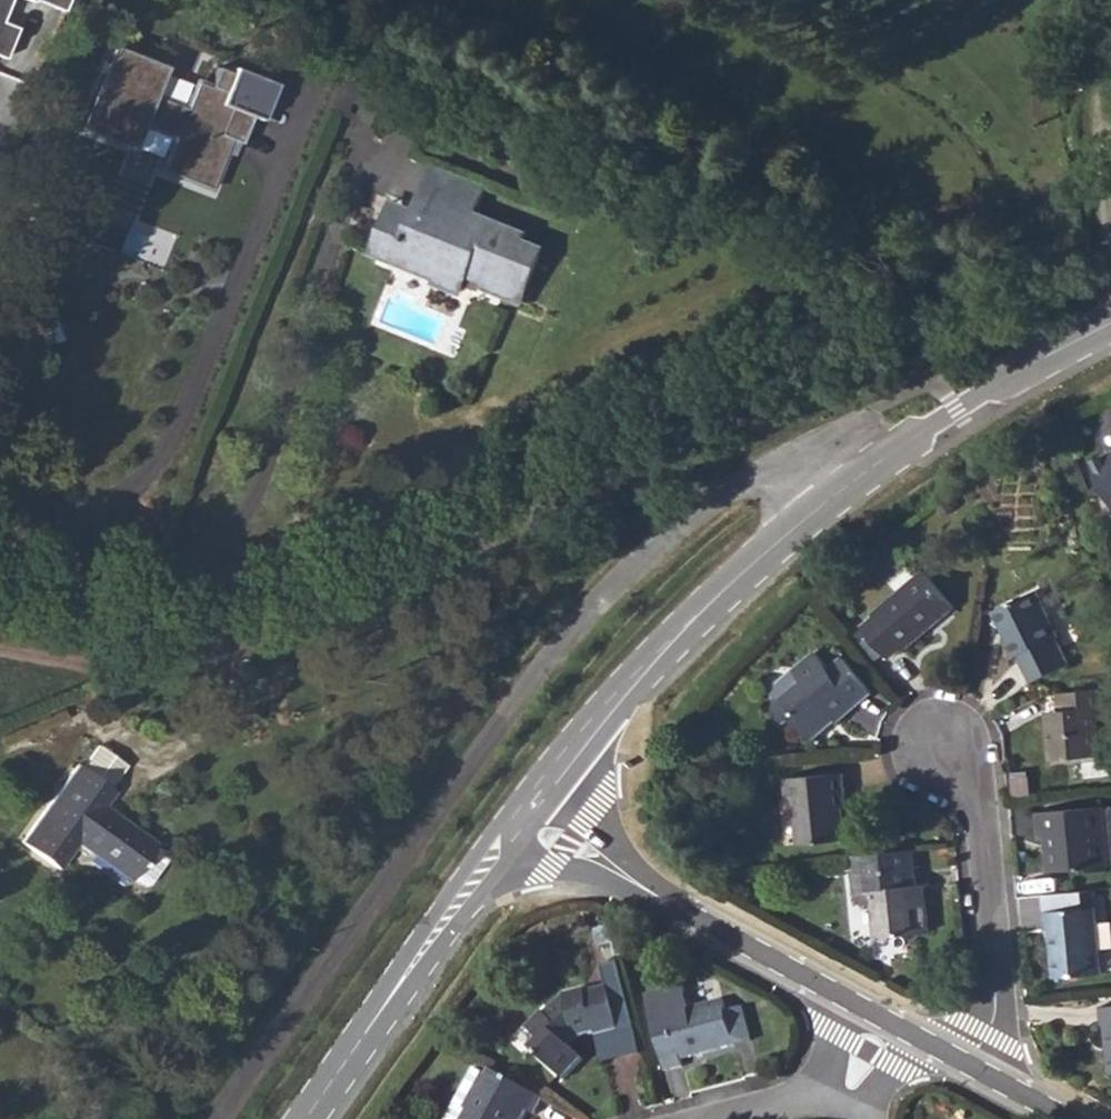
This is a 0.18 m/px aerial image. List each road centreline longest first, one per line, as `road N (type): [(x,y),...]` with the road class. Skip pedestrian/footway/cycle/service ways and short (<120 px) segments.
road 1 (residential): [(224,1118),(596,605),(721,505)]
road 2 (residential): [(721,505),(651,497),(534,521),(216,664),(0,586)]
road 3 (tertiary): [(533,804),(630,686),(743,574),(892,445)]
road 4 (residential): [(886,1022),(719,929),(533,804)]
road 5 (tertiary): [(318,1118),(533,804)]
road 6 (residential): [(940,752),(977,785),(990,915),(997,1008),(967,1068)]
road 7 (tertiary): [(892,445),(1110,320)]
road 8 (residential): [(721,505),(823,453),(892,445)]
road 9 (residential): [(729,1118),(853,1082)]

